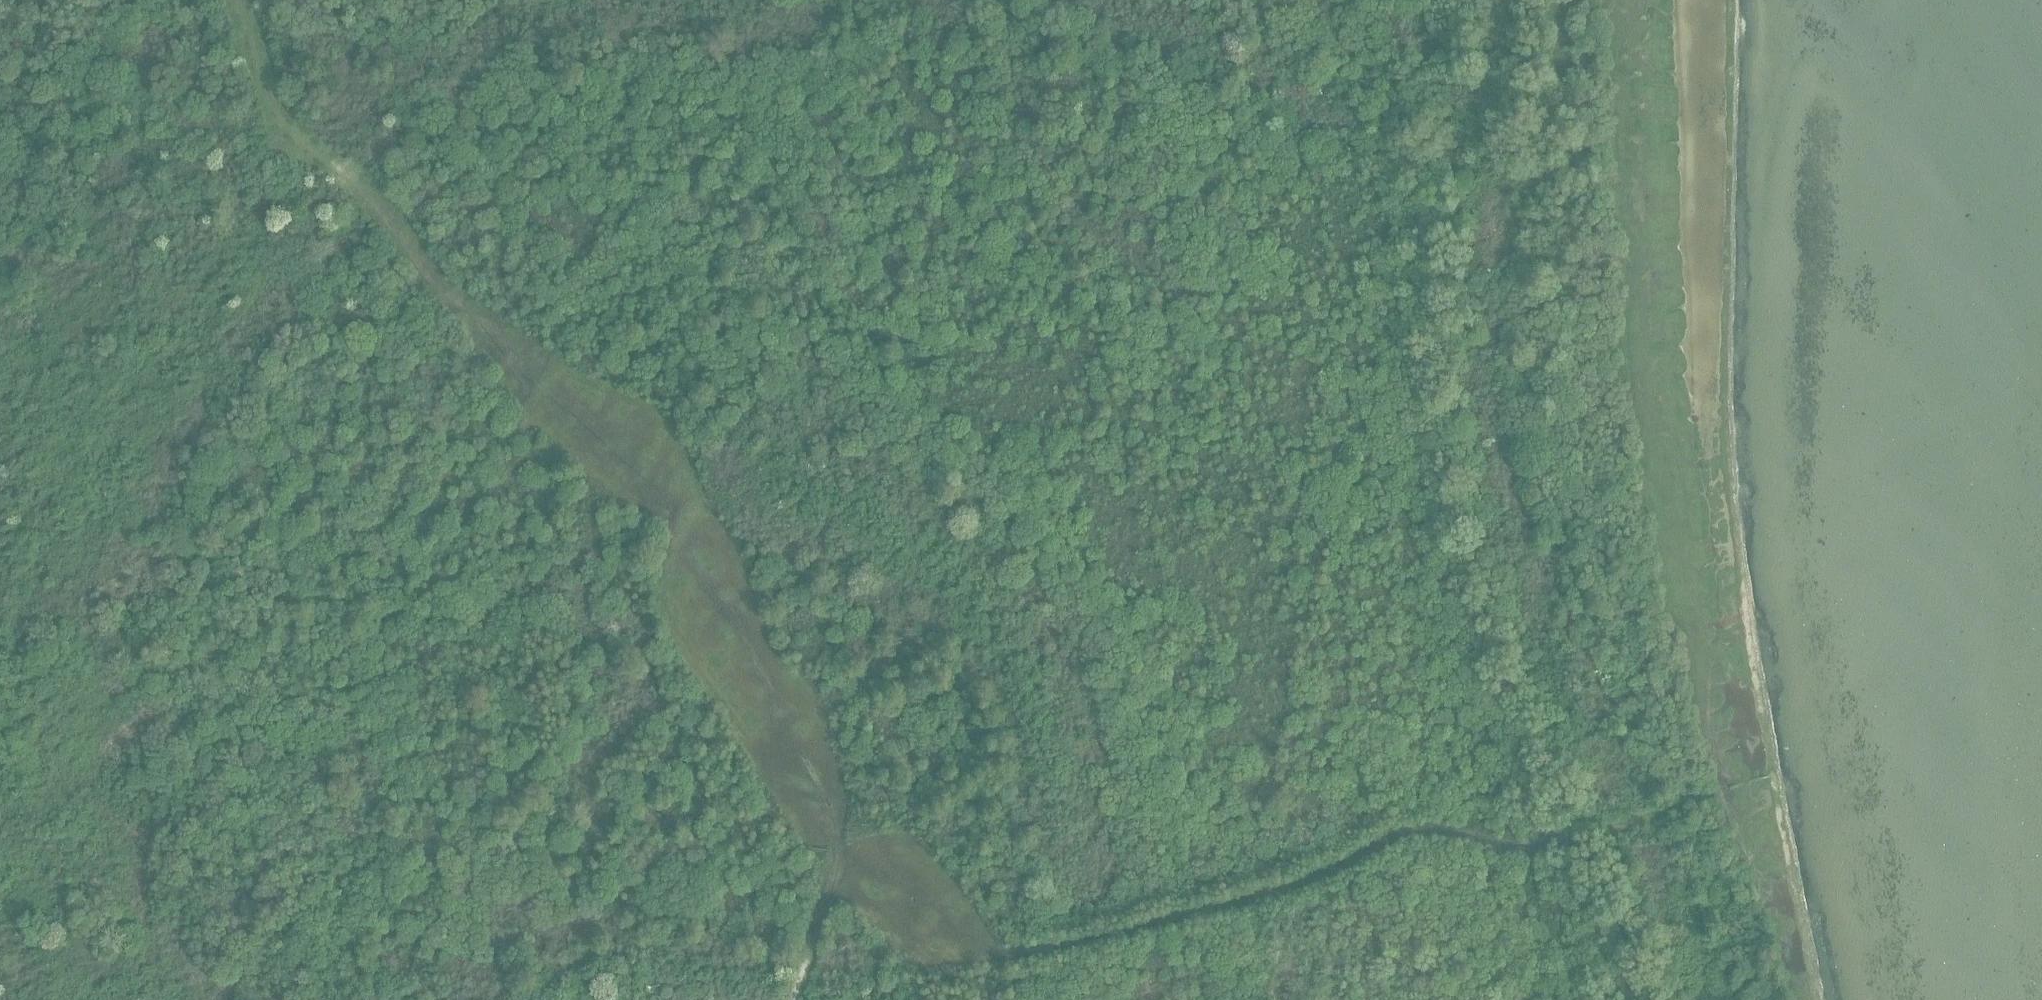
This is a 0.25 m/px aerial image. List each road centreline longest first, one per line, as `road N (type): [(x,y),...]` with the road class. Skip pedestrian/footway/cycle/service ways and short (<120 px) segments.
road 1 (track): [(240,0),(260,43),(270,104),(294,137),(361,180),(508,351),(696,535),(821,788),(829,887),(791,999)]

